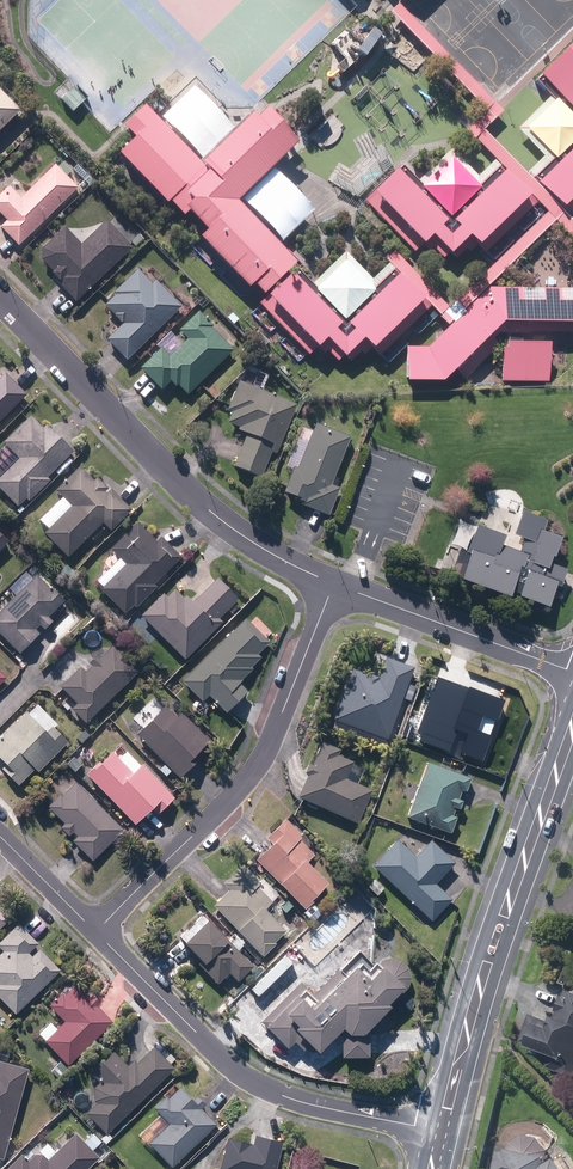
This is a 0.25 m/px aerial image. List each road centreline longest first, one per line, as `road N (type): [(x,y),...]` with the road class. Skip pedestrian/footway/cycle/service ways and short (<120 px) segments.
road 1 (residential): [(334,583),(268,554),(210,514),(0,296)]
road 2 (residential): [(334,583),(246,782),(96,930)]
road 3 (secondary): [(441,1132),(496,940),(572,726)]
road 4 (residential): [(441,1132),(241,1075),(96,930)]
road 5 (residential): [(572,672),(334,583)]
road 6 (residential): [(96,930),(0,834)]

